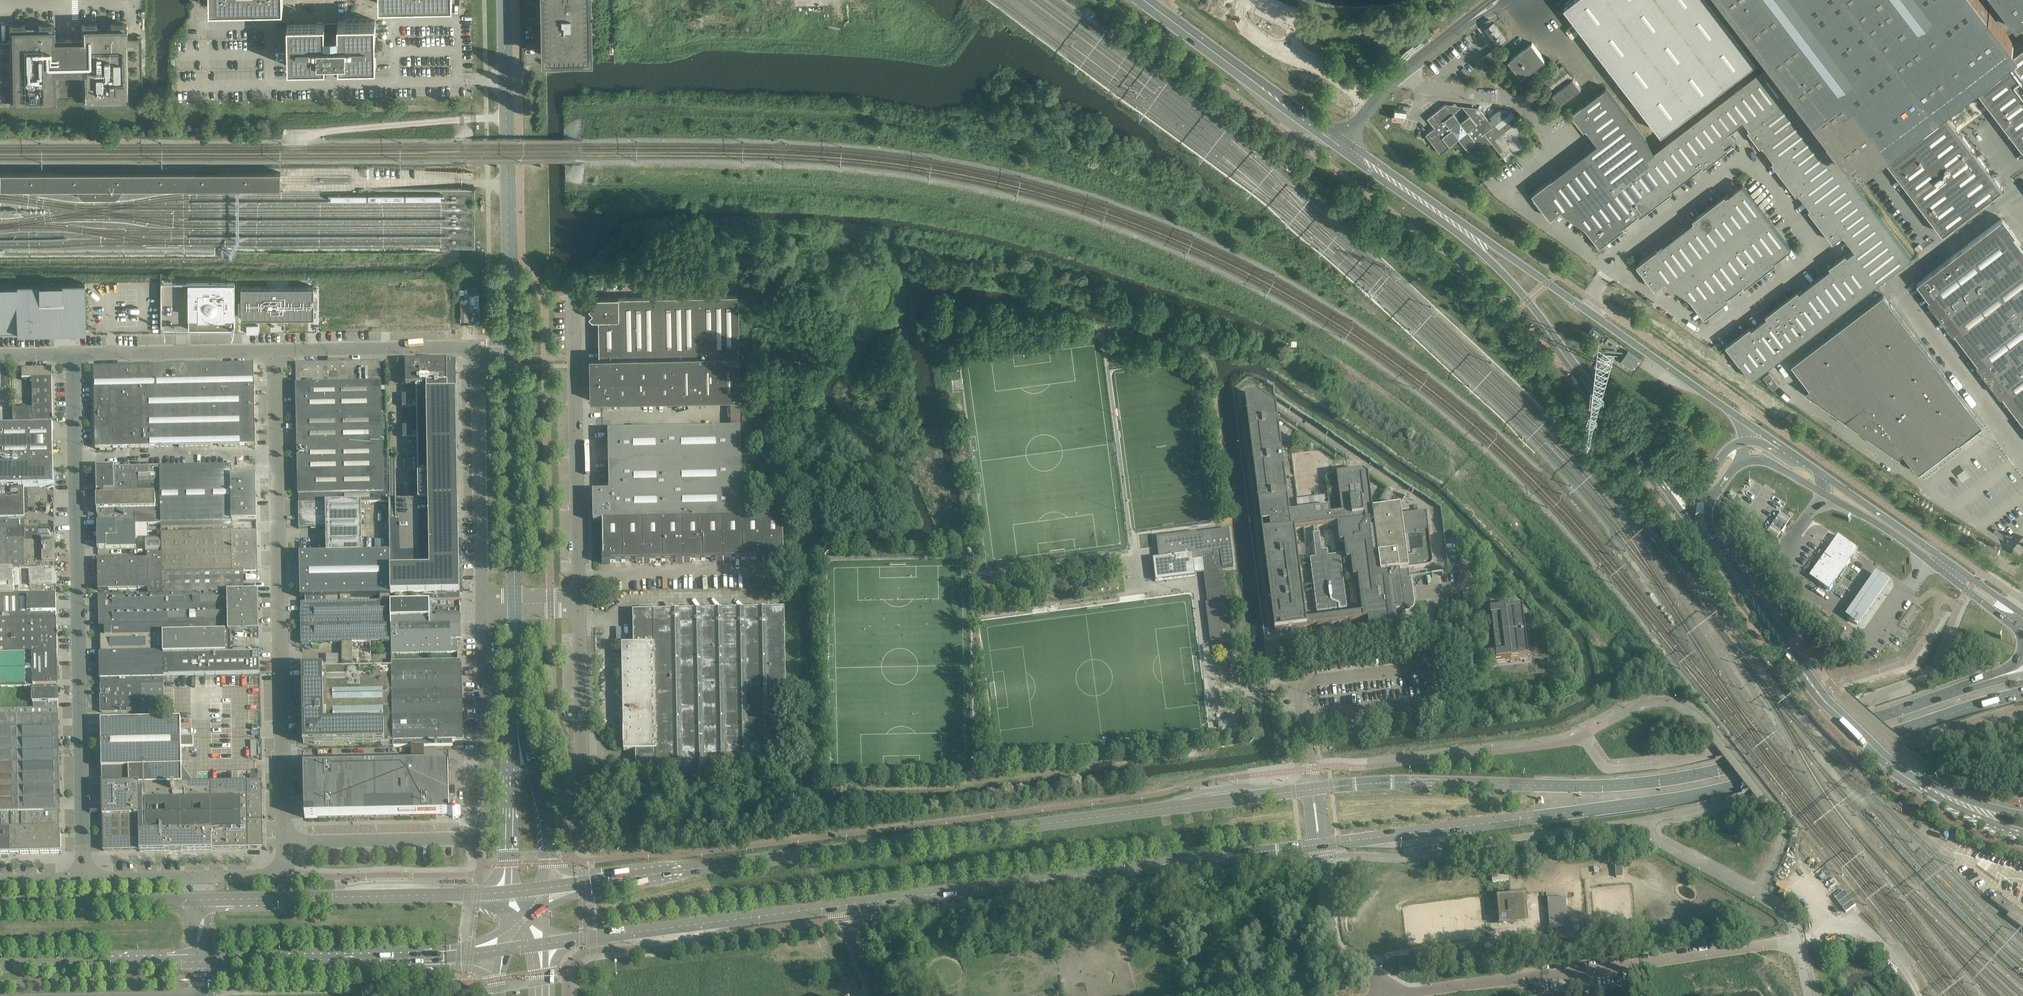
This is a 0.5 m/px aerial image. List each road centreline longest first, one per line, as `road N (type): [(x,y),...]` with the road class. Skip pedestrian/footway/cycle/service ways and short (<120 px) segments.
road 1 (primary): [(1320,844),(1710,792),(2022,693)]
road 2 (primary): [(1313,789),(604,881)]
road 3 (primary): [(1989,679),(1761,758),(1672,779),(1313,789)]
road 4 (unclassified): [(84,879),(74,354)]
road 5 (unclassified): [(283,843),(278,350)]
road 6 (primary): [(847,905),(1320,844)]
road 7 (unclassified): [(283,843),(474,839),(489,761),(484,610)]
road 8 (unclassified): [(1796,940),(1392,995)]
road 9 (secondary): [(1457,225),(1145,0)]
road 10 (secondary): [(1457,225),(1528,299),(1689,509)]
road 11 (secondary): [(1753,433),(1457,225)]
road 12 (tertiary): [(511,346),(504,0)]
road 13 (secondary): [(1737,462),(1768,461),(1877,524),(2012,624)]
road 14 (secondary): [(2019,611),(1753,433)]
road 15 (unclassified): [(579,579),(573,301)]
road 16 (primary): [(573,941),(847,905)]
road 17 (primary): [(479,895),(203,899)]
road 18 (unclassified): [(2022,456),(1894,286),(1940,251)]
road 19 (tertiary): [(517,609),(511,346)]
road 20 (unclassified): [(484,610),(479,347)]
road 21 (primary): [(204,962),(449,957)]
road 22 (secondary): [(1689,509),(1706,546),(1819,693)]
road 23 (secondary): [(1819,693),(1711,530),(1709,502)]
road 24 (unclassified): [(621,757),(583,757),(579,579)]
road 25 (unclassified): [(278,350),(74,354)]
road 26 (primary): [(0,965),(204,962)]
road 27 (primary): [(203,899),(0,903)]
road 28 (unclassified): [(479,347),(278,350)]
road 29 (unclassified): [(1387,995),(1380,978),(1333,946),(1320,844)]
road 30 (unclassified): [(579,579),(756,576)]
road 31 (secondary): [(1911,777),(1961,810),(2022,835)]
road 32 (tertiary): [(519,734),(517,609)]
road 33 (secondary): [(1819,693),(1911,777)]
road 34 (tertiary): [(545,852),(519,734)]

